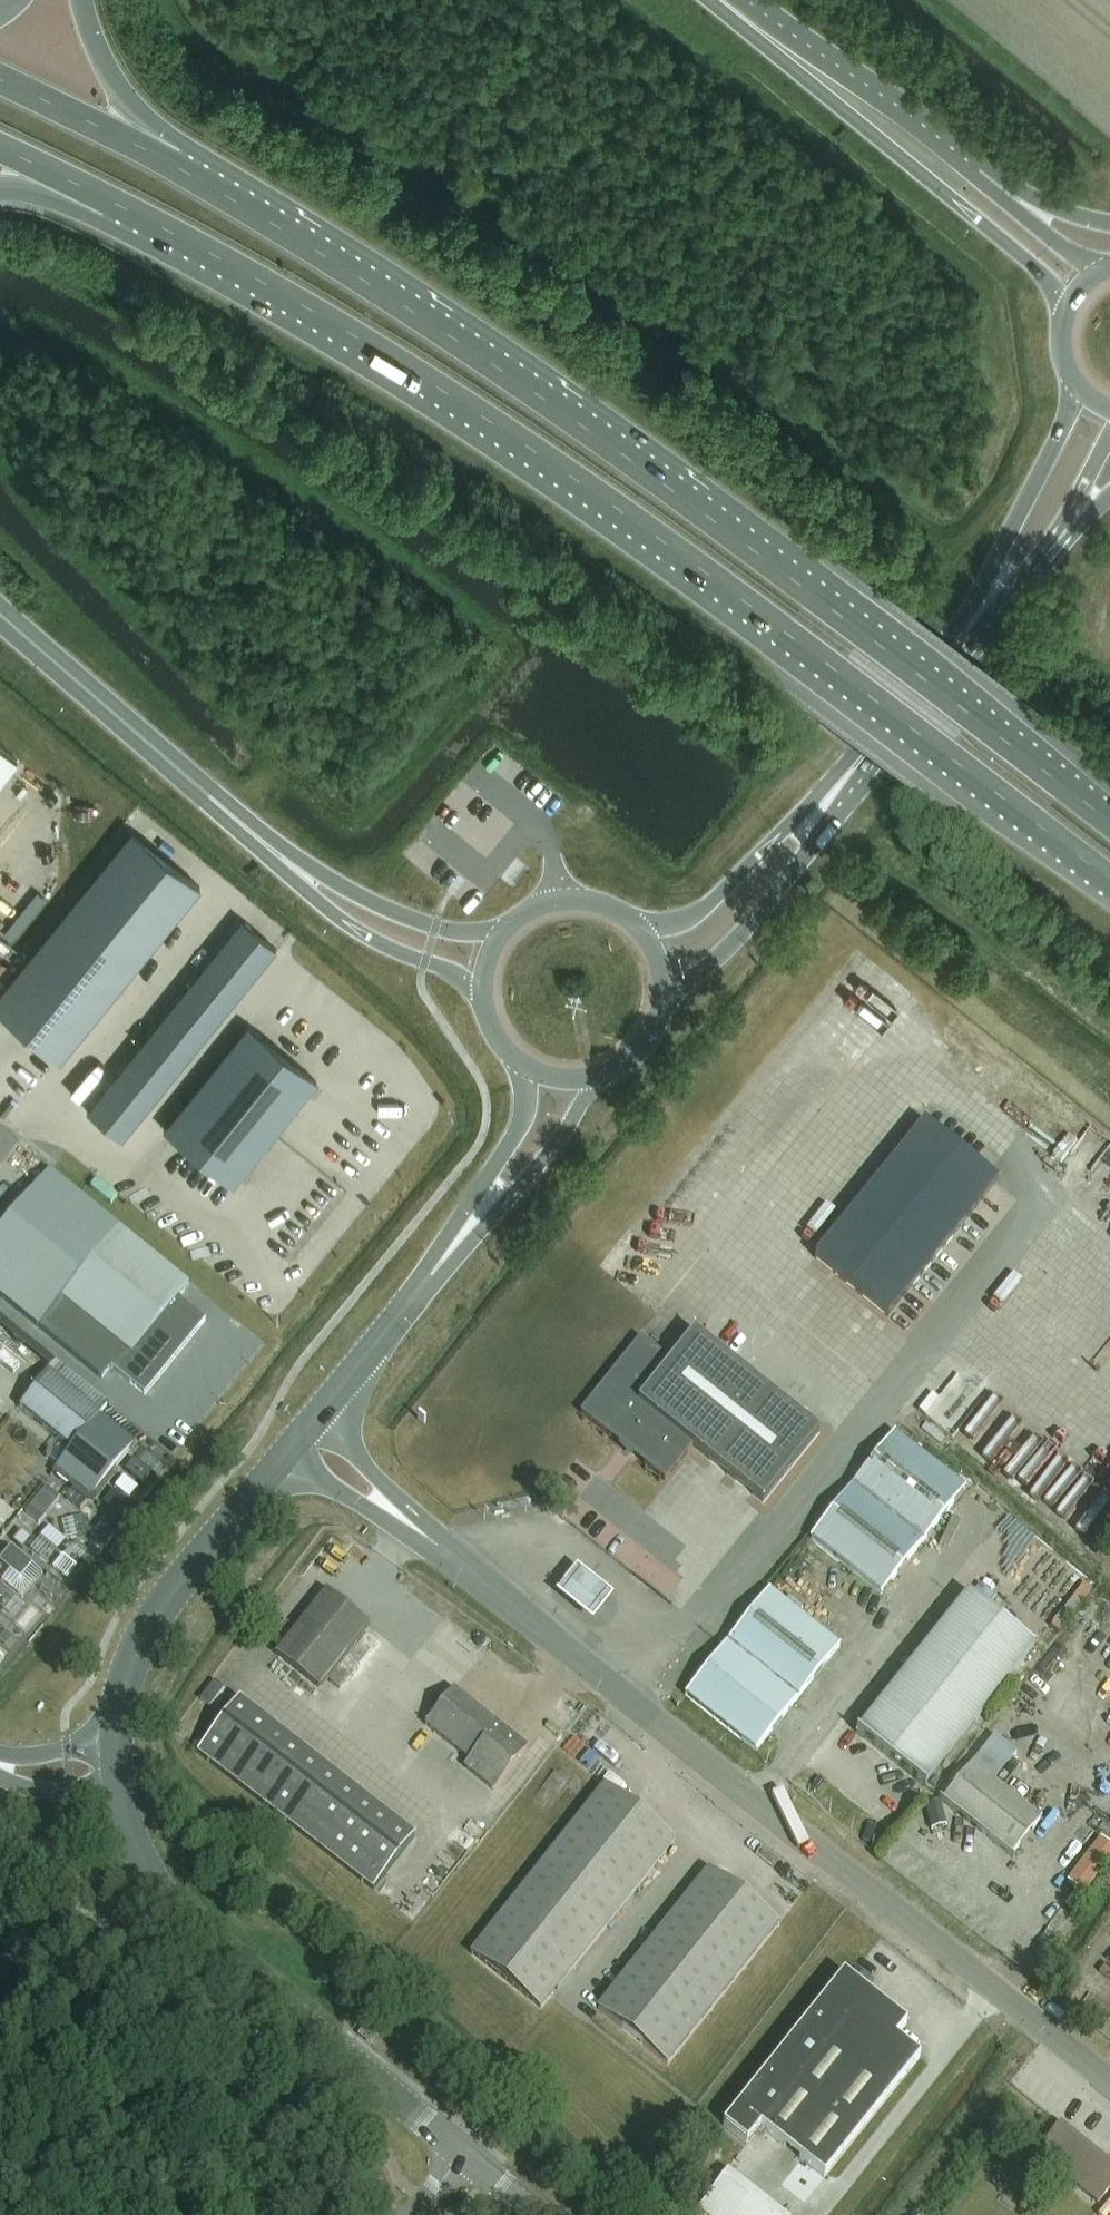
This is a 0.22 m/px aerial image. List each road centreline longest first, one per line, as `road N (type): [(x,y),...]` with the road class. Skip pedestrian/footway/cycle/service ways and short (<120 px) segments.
road 1 (trunk): [(84,190),(351,338),(498,430),(1109,882)]
road 2 (trunk): [(1109,817),(601,434),(222,188)]
road 3 (unclassified): [(1109,2082),(301,1436)]
road 4 (primary): [(1074,379),(1067,416),(979,591),(946,639),(705,910),(672,924),(636,923)]
road 5 (primary): [(663,1005),(750,925),(1040,561)]
road 6 (tertiary): [(464,2154),(177,1923),(129,1836),(117,1768)]
road 7 (tertiary): [(117,1768),(126,1672),(149,1620),(301,1436)]
road 8 (trunk): [(281,856),(0,614)]
road 9 (trunk): [(971,189),(730,0)]
road 10 (trunk): [(222,188),(0,77)]
road 11 (trunk): [(281,856),(320,904),(367,937),(483,992)]
road 12 (tertiary): [(443,1261),(524,1184),(598,1076)]
road 13 (trunk): [(508,927),(437,926),(281,856)]
road 14 (trunk): [(222,188),(146,129),(109,78),(89,0)]
road 15 (tertiary): [(301,1436),(443,1261)]
road 16 (tertiary): [(522,1063),(517,1128),(443,1261)]
road 17 (trunk): [(1081,288),(971,189)]
road 18 (trunk): [(1109,224),(971,189)]
road 19 (primary): [(636,923),(581,898),(541,905),(508,927)]
road 20 (primary): [(1040,561),(1109,439)]

